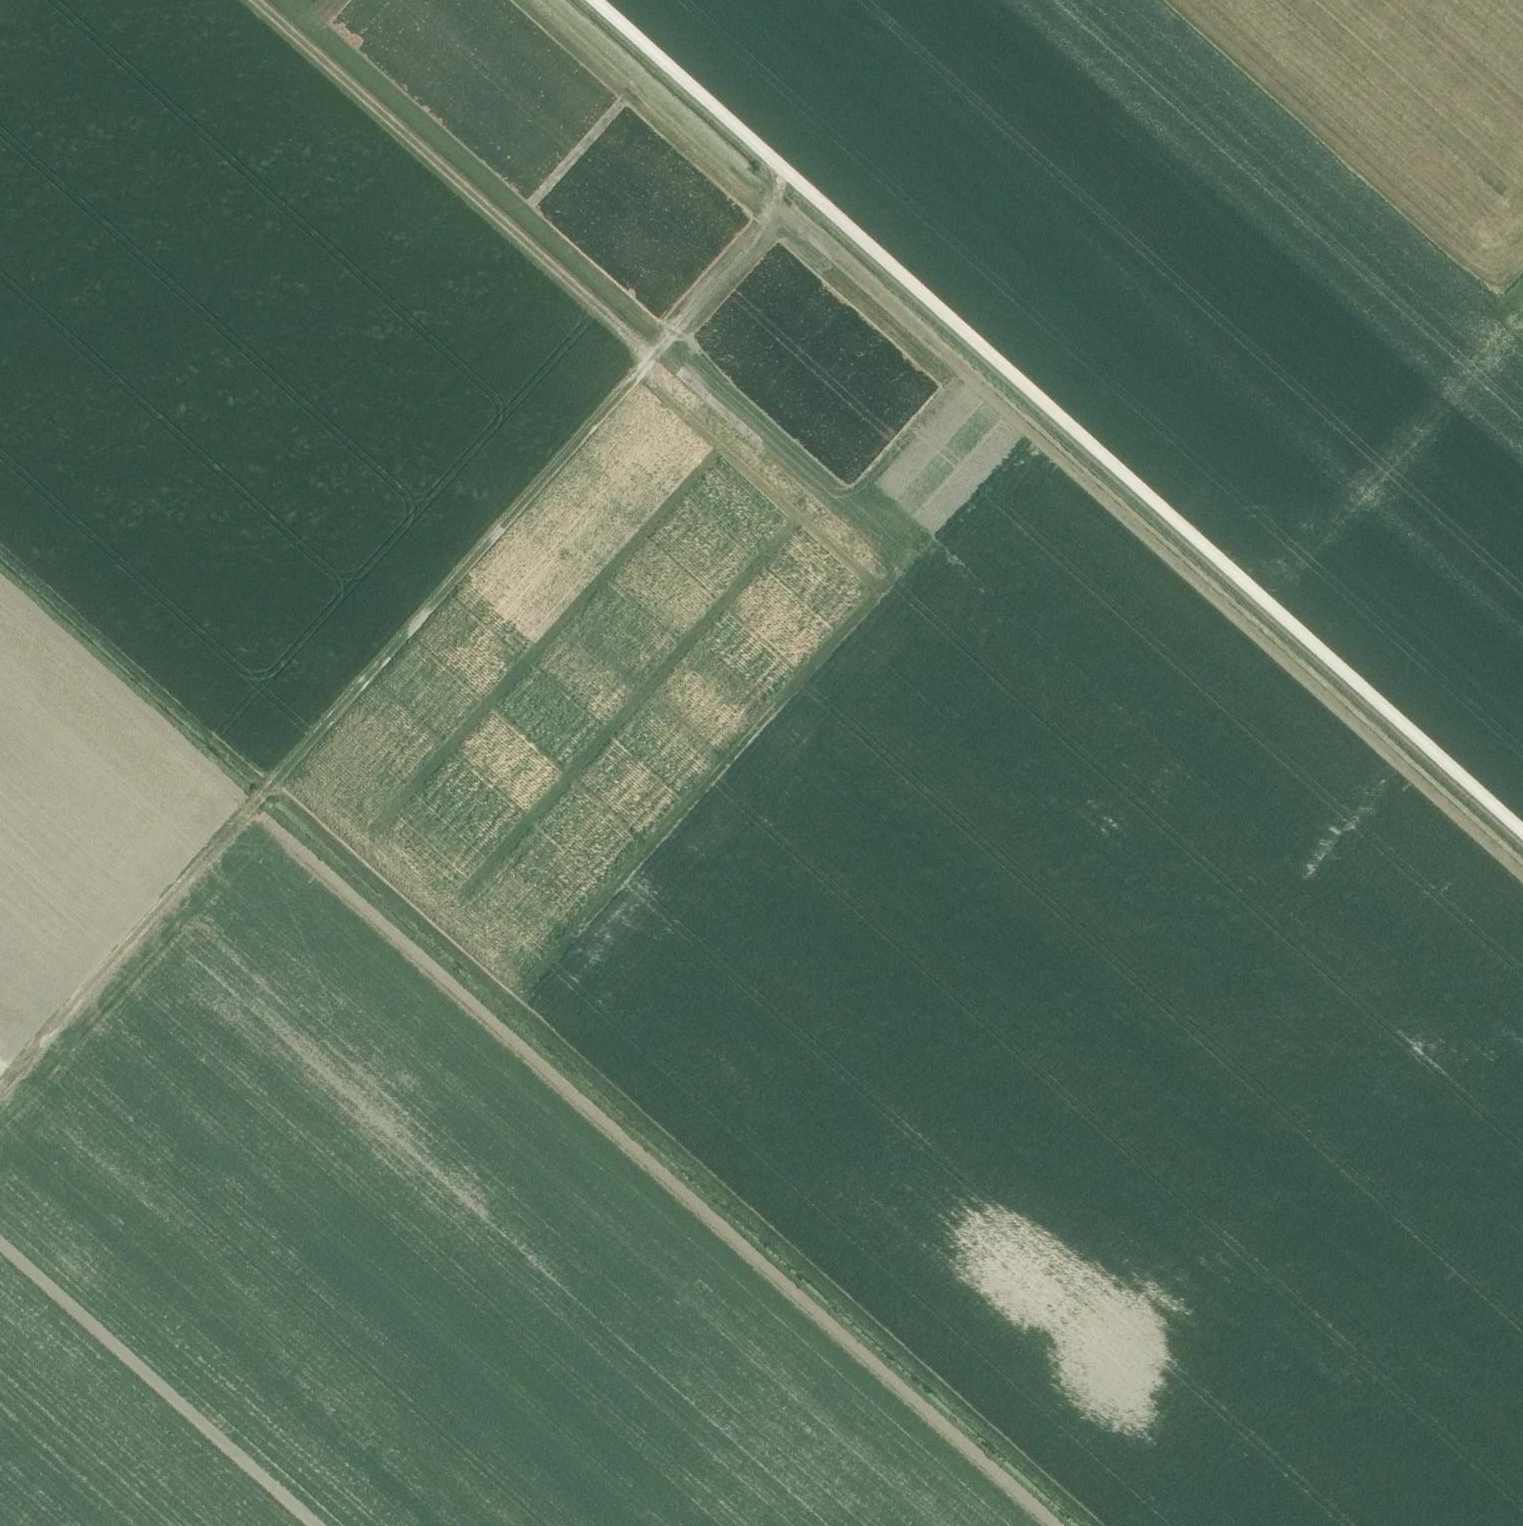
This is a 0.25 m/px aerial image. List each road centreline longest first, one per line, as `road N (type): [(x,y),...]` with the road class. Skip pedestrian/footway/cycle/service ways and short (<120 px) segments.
road 1 (track): [(1522,834),(593,0)]

